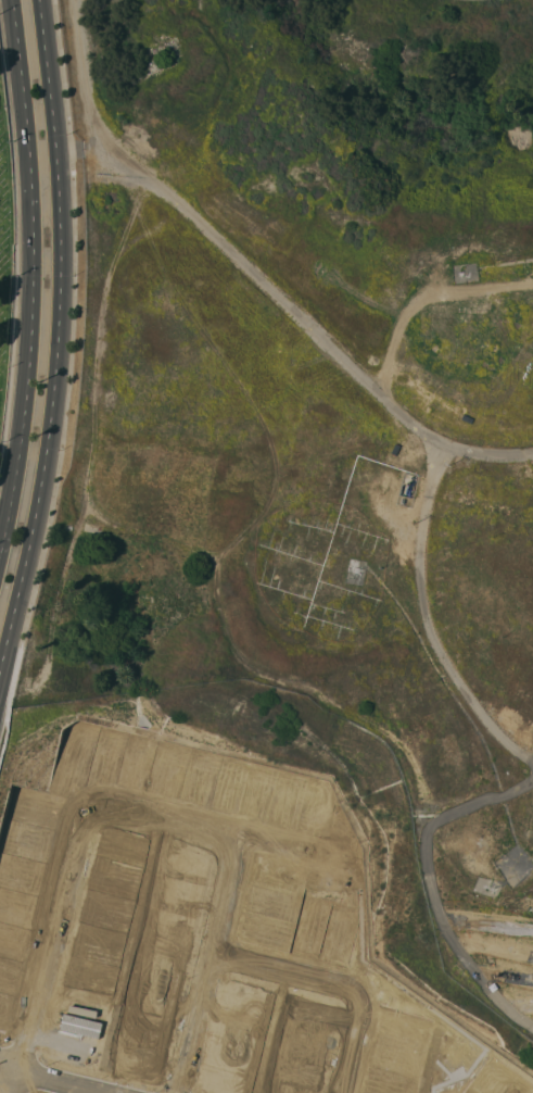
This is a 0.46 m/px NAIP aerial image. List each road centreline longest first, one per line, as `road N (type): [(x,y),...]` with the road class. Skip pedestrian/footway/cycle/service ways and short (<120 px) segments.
road 1 (residential): [(14,1092),(74,836),(85,813),(107,805),(213,828),(228,843),(180,1092)]
road 2 (primary): [(0,676),(37,522),(53,399),(59,210),(39,0)]
road 3 (residential): [(532,449),(465,450),(398,416),(49,79)]
road 4 (primary): [(11,0),(33,261),(25,410),(0,558)]
road 5 (residential): [(208,959),(352,1000),(350,1052),(337,1092)]

